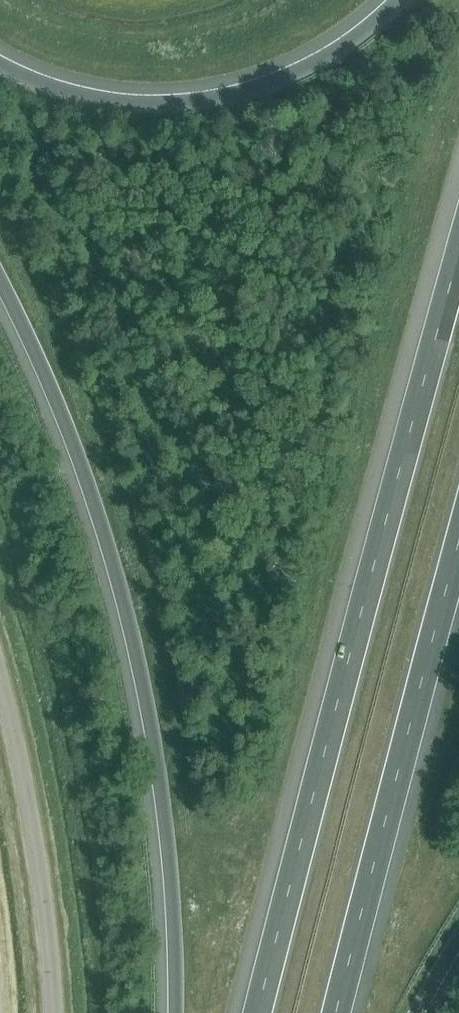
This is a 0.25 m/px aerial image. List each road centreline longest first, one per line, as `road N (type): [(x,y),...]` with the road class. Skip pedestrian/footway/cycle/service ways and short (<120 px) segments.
road 1 (motorway): [(458,255),(257,1012)]
road 2 (motorway): [(0,283),(88,489),(146,707),(166,845),(173,1012)]
road 3 (motorway): [(335,1012),(458,537)]
road 4 (motorway): [(403,0),(300,72),(199,104),(63,94),(0,66)]
road 5 (unclassified): [(54,1012),(36,854),(0,685)]

